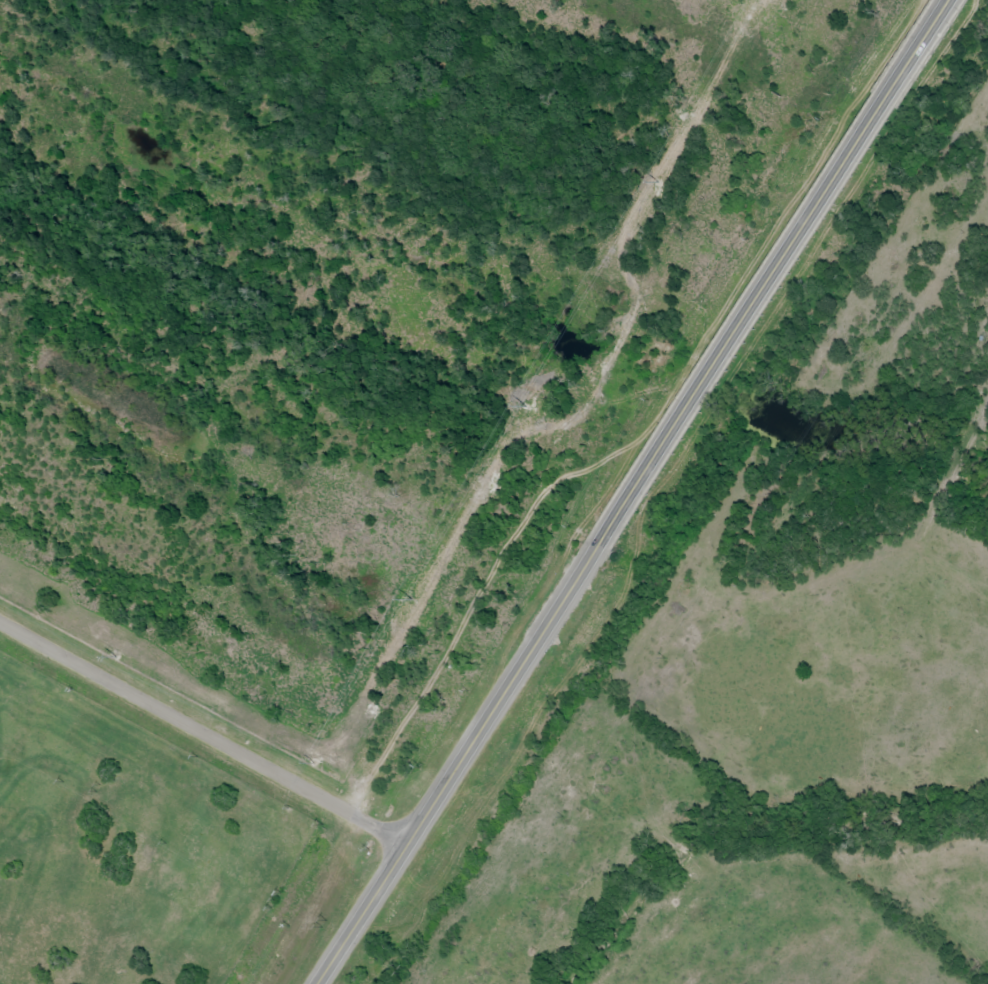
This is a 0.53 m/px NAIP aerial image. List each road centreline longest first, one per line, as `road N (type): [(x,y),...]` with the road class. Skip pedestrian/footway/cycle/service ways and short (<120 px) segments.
road 1 (primary): [(952,0),(590,558)]
road 2 (primary): [(590,558),(317,983)]
road 3 (tertiary): [(407,844),(0,627)]

